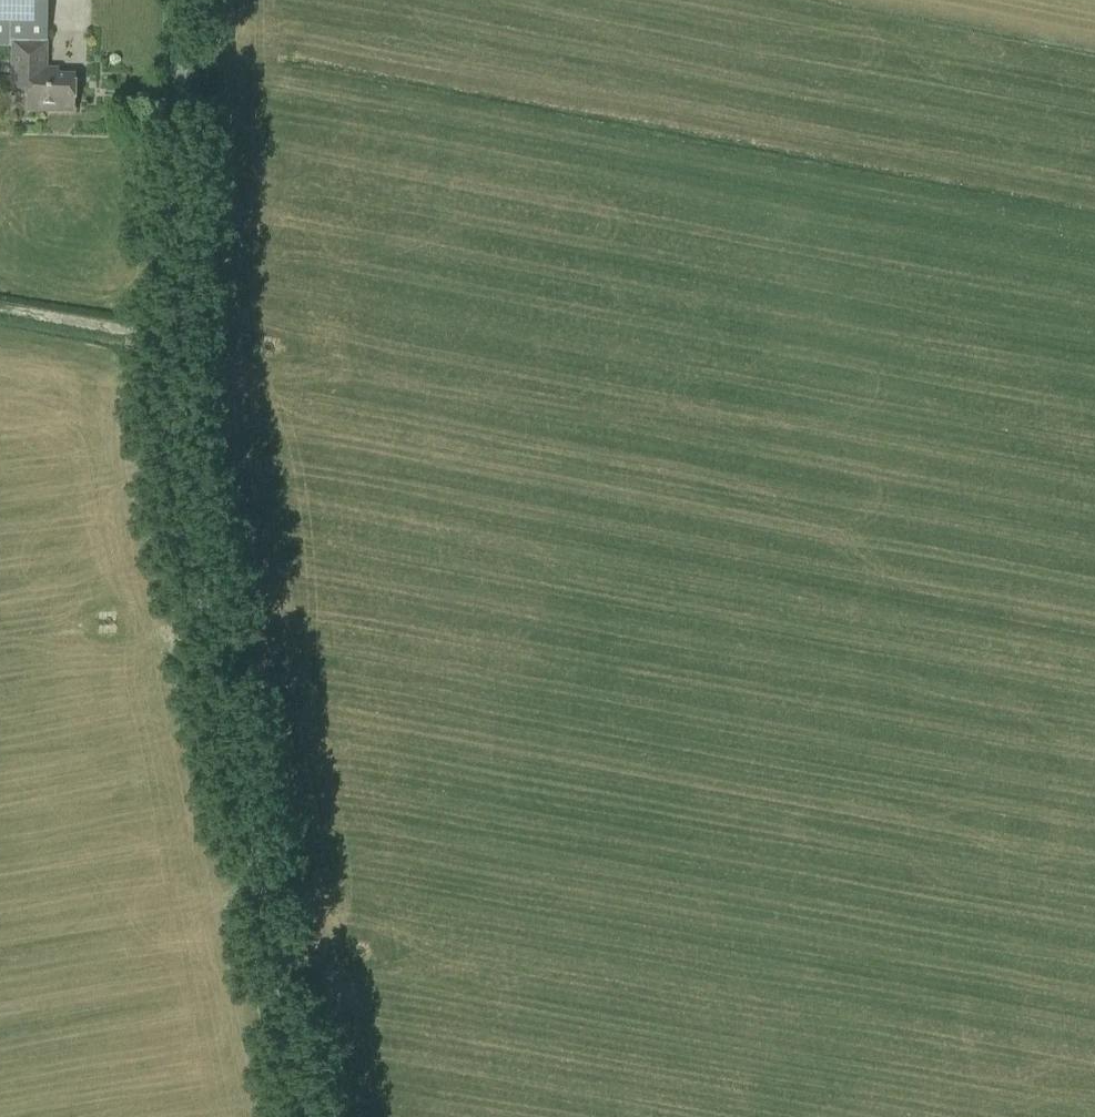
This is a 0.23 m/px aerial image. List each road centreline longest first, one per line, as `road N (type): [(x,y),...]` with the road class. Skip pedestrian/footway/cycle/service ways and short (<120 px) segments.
road 1 (unclassified): [(306,1116),(175,435),(183,0)]

